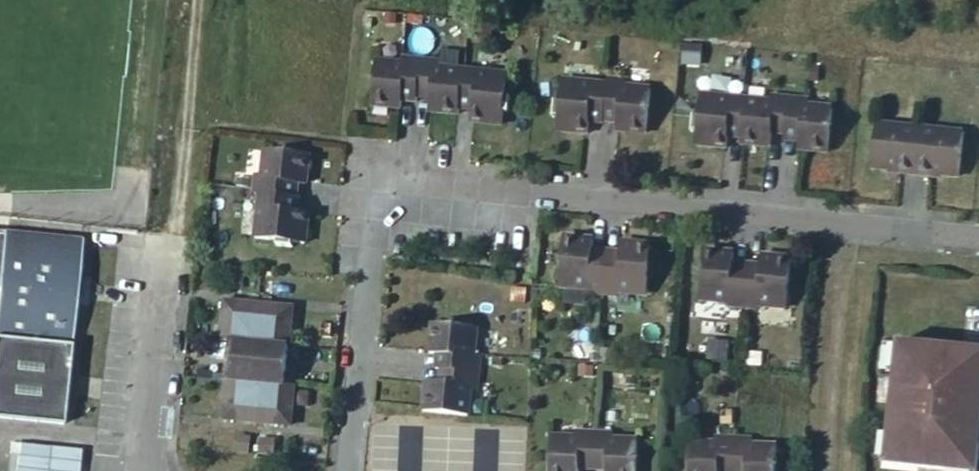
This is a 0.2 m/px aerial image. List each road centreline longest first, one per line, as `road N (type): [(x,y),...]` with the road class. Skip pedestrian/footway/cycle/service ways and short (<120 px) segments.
road 1 (residential): [(339,470),(369,207),(418,184),(978,241)]
road 2 (track): [(196,0),(166,251)]
road 3 (track): [(182,114),(351,136),(369,207)]
road 4 (residential): [(139,470),(166,251)]

